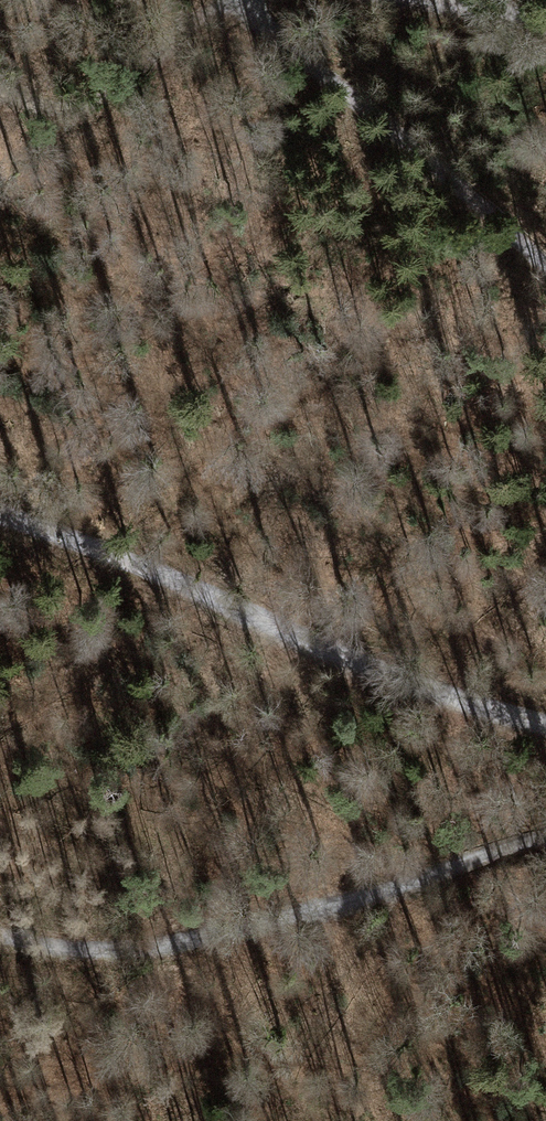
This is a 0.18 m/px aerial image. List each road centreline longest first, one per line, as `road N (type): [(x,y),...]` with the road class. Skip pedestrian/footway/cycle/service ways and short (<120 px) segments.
road 1 (track): [(545,726),(370,666),(0,513)]
road 2 (track): [(545,839),(353,901),(166,944),(78,952),(0,938)]
road 3 (track): [(253,0),(280,39),(545,264)]
road 4 (track): [(427,0),(545,23)]

